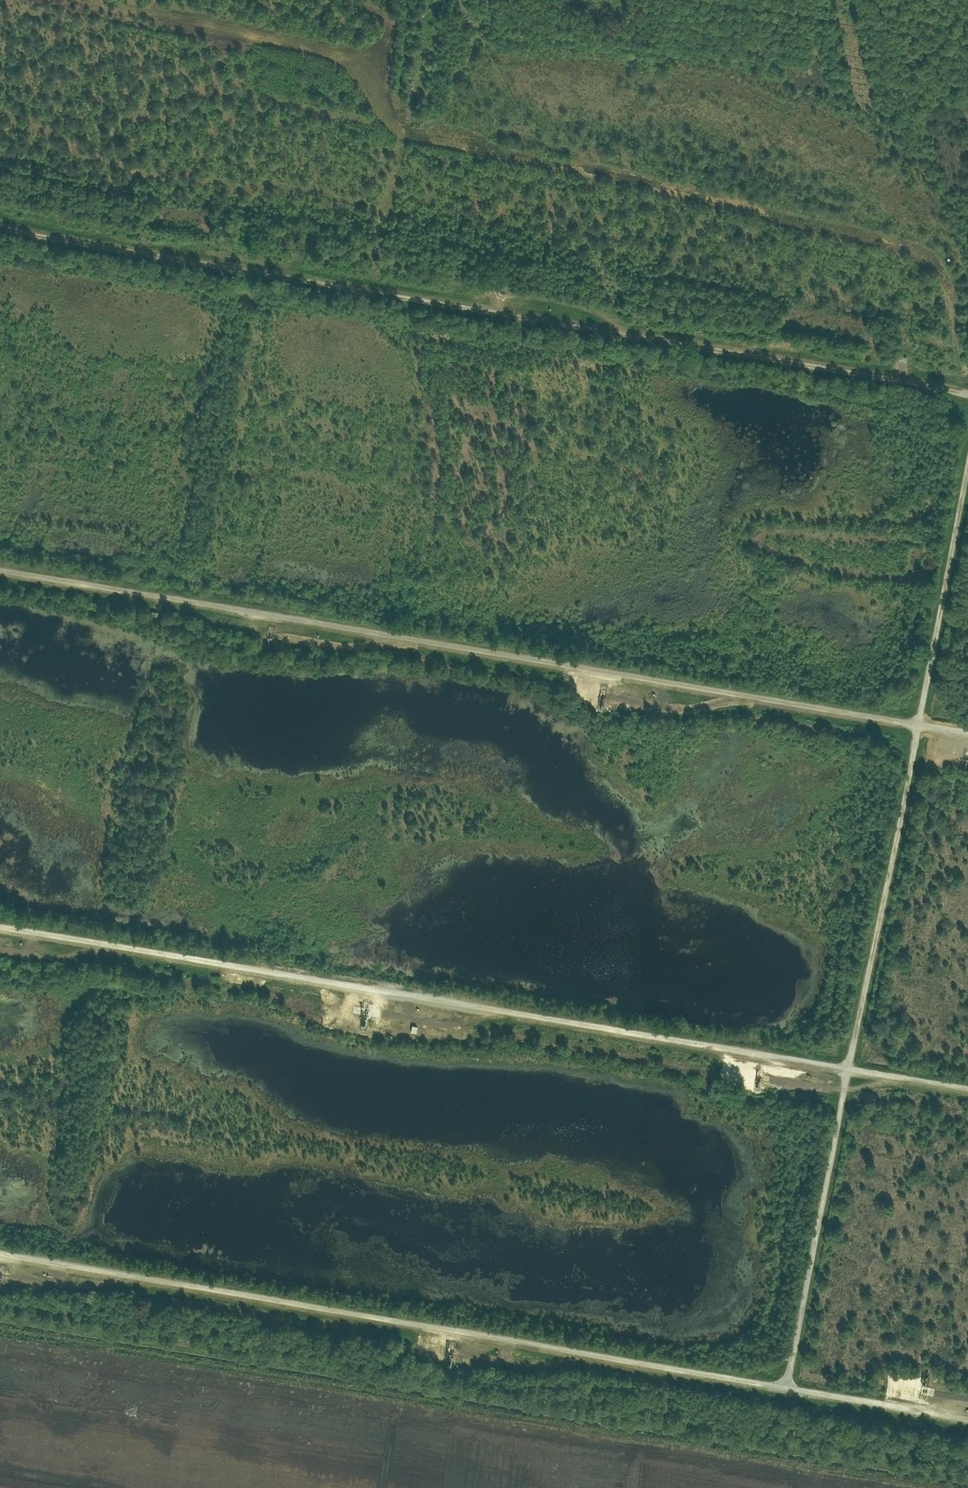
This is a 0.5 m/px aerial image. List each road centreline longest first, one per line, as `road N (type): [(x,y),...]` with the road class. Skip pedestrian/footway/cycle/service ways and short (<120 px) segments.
road 1 (track): [(967,392),(0,222)]
road 2 (track): [(967,1087),(0,922)]
road 3 (track): [(0,565),(967,729)]
road 4 (track): [(967,1415),(0,1251)]
road 5 (track): [(788,1386),(967,480)]
road 6 (track): [(749,692),(661,703),(619,698)]
road 7 (track): [(626,333),(580,305),(507,293)]
road 8 (track): [(406,634),(333,644),(284,635)]

